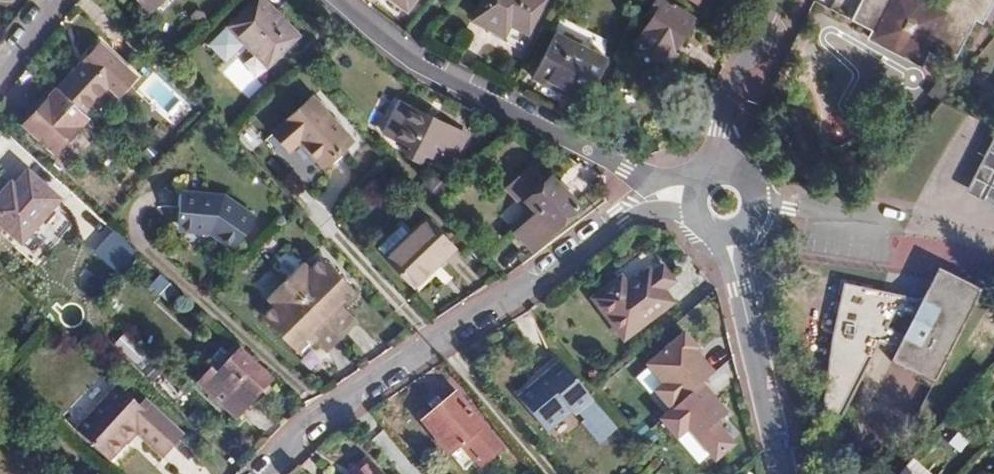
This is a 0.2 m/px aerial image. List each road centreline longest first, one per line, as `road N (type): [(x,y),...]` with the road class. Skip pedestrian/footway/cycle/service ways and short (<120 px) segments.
road 1 (residential): [(265,473),(305,429),(620,215),(636,209),(682,219)]
road 2 (residential): [(682,190),(626,176),(416,70),(327,0)]
road 3 (unclassified): [(732,246),(785,473)]
road 4 (unclassified): [(720,160),(716,130),(780,0)]
road 5 (unclassified): [(732,246),(762,225),(767,200),(746,166),(720,160)]

